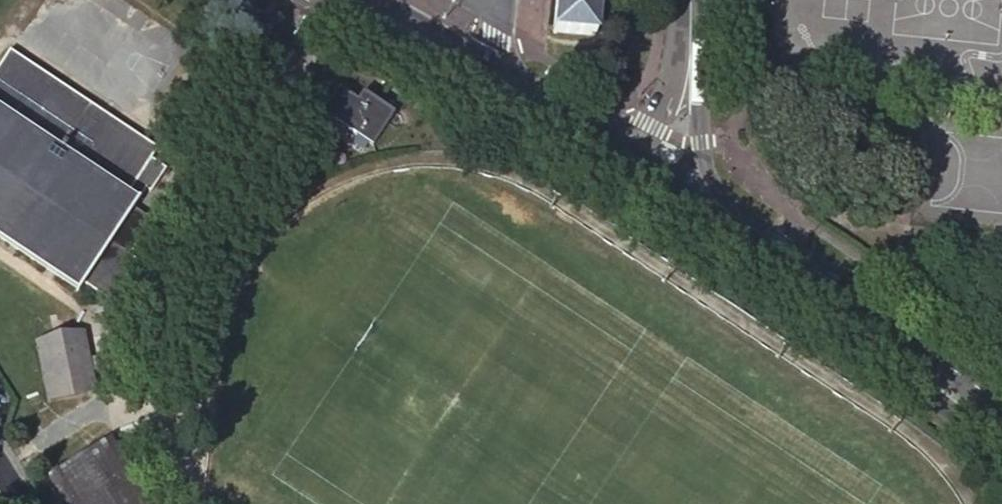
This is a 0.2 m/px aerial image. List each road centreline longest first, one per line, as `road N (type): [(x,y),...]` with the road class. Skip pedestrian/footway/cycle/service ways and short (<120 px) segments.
road 1 (tertiary): [(1001,428),(694,201)]
road 2 (tertiary): [(603,148),(330,0)]
road 3 (residential): [(694,201),(699,142),(691,22)]
road 4 (residential): [(691,22),(650,123),(603,148)]

